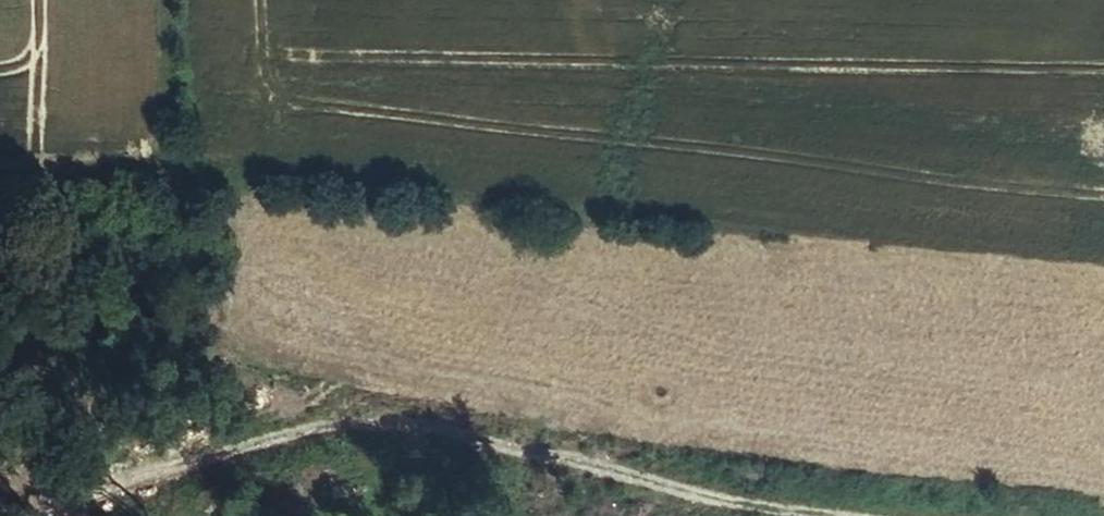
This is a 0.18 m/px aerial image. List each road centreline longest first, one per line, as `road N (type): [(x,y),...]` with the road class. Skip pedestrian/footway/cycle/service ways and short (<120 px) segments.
road 1 (track): [(798,515),(397,469),(0,472)]
road 2 (track): [(180,174),(176,0)]

